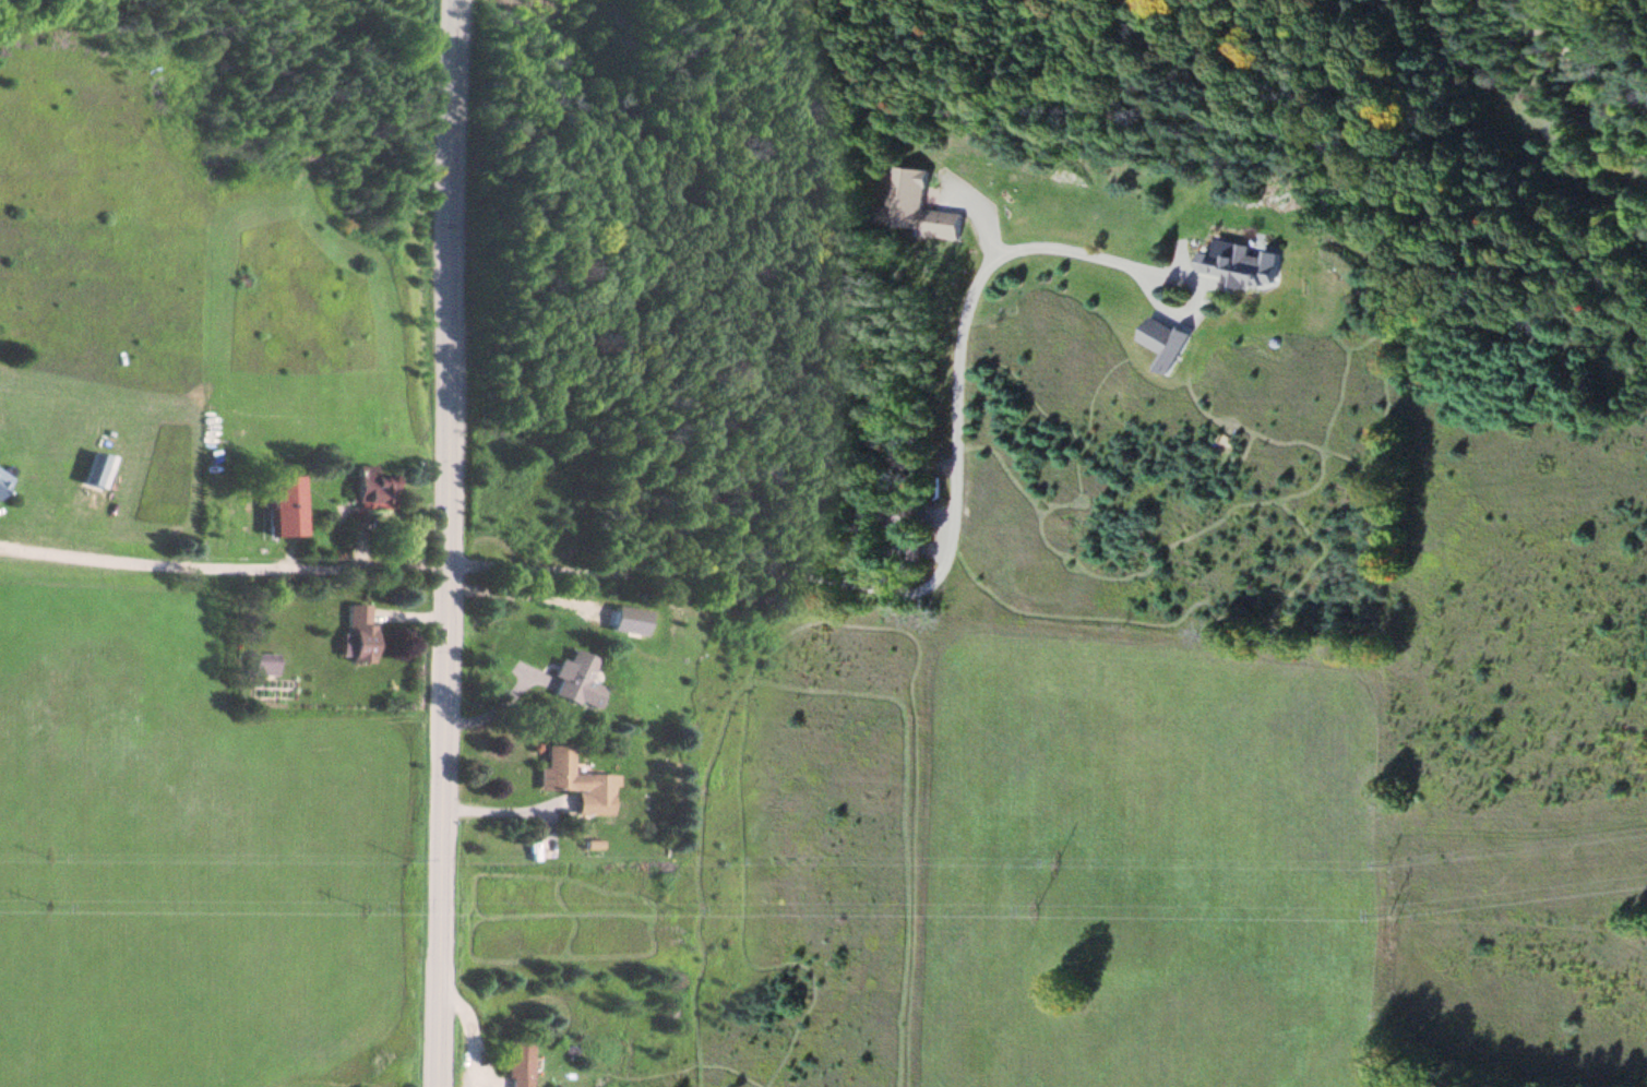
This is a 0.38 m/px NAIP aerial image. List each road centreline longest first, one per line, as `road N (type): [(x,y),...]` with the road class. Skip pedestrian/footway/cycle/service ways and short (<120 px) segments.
road 1 (tertiary): [(441,1086),(459,0)]

